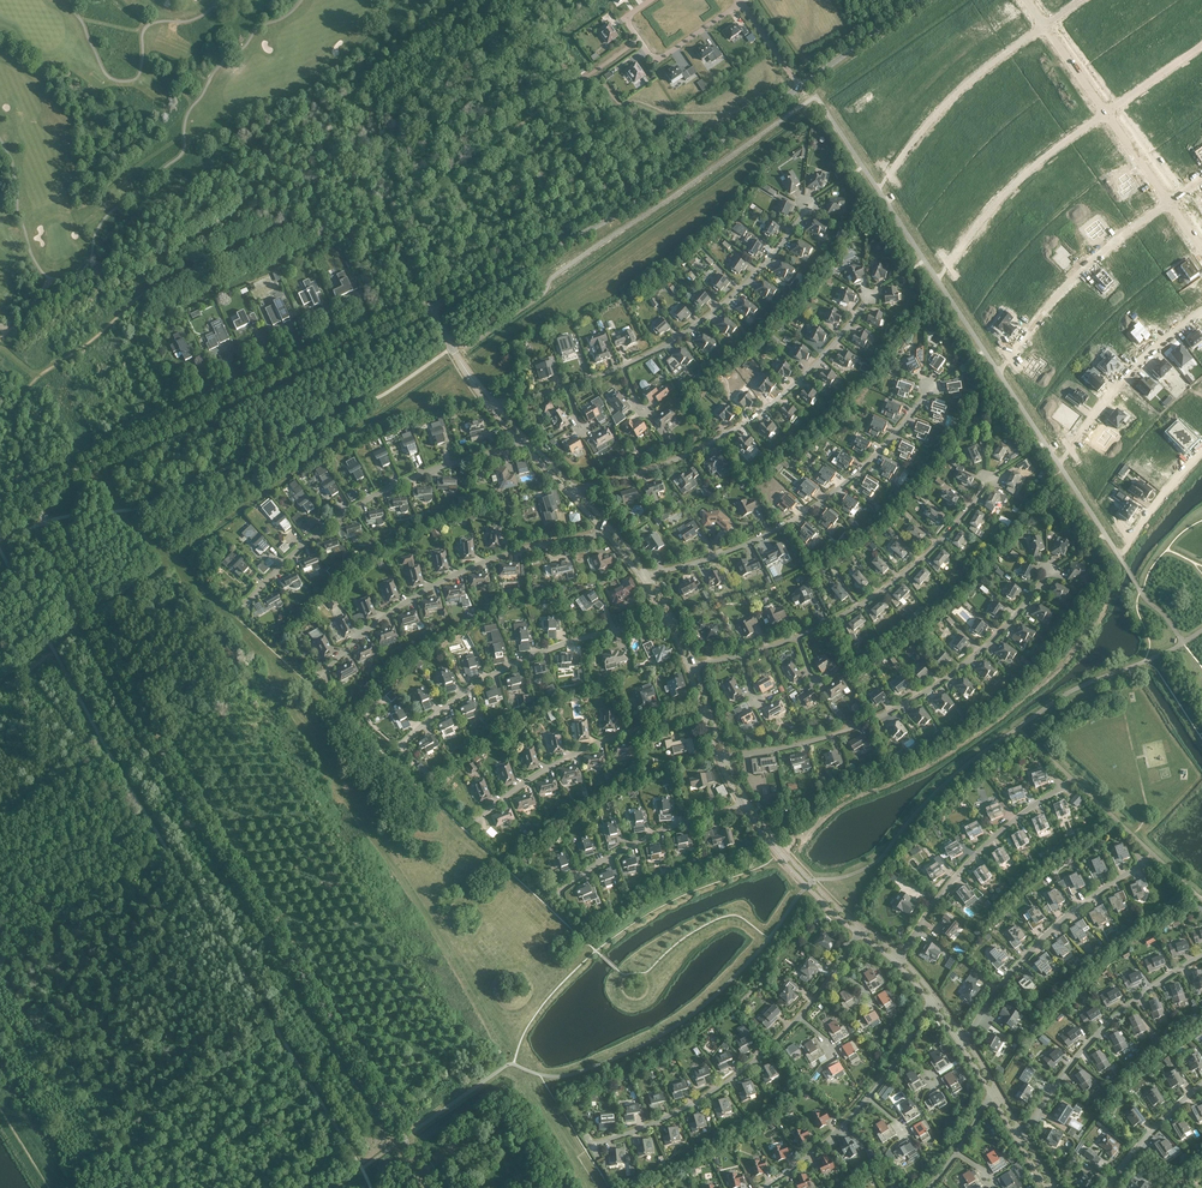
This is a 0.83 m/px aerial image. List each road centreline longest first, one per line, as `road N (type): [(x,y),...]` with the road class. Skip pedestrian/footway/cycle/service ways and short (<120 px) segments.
road 1 (tertiary): [(437,1187),(152,735),(30,493)]
road 2 (tertiary): [(30,493),(430,308)]
road 3 (tertiary): [(430,308),(603,223),(800,86)]
road 4 (residential): [(1051,571),(973,660),(910,702),(843,734),(728,759)]
road 5 (residential): [(575,489),(662,466),(743,425),(815,367),(870,297)]
road 6 (residential): [(648,572),(741,546),(818,505),(889,442),(928,388)]
road 7 (residential): [(246,604),(374,495),(456,461),(524,446)]
road 8 (residential): [(322,675),(358,638),(447,579),(521,549),(604,531)]
road 9 (residential): [(400,746),(507,668),(565,643),(667,621)]
road 10 (residential): [(797,639),(896,581),(954,528),(990,479)]
road 11 (residential): [(1022,1132),(1098,1033),(1151,986),(1201,956)]
road 12 (residential): [(479,820),(590,748),(705,713)]
road 13 (residential): [(965,1037),(1054,929),(1145,863)]
road 14 (residential): [(593,1148),(724,1087),(802,1016)]
road 15 (residential): [(623,368),(732,298),(807,207)]
road 16 (residential): [(901,955),(977,855),(1063,786)]
road 17 (residential): [(1012,360),(1060,293),(1169,202)]
road 18 (residential): [(889,174),(961,90),(1047,25)]
road 19 (residential): [(952,258),(1015,181),(1106,113)]
road 20 (residential): [(558,893),(619,852),(741,804)]
road 21 (residential): [(1073,448),(1121,385),(1201,314)]
road 22 (residential): [(650,0),(625,18),(659,60),(742,3)]
road 23 (unclassified): [(741,804),(780,858),(857,932)]
road 24 (unclassified): [(862,924),(785,855),(747,800)]
road 25 (tertiary): [(800,86),(920,0)]
road 26 (residential): [(761,1187),(811,1156),(870,1098)]
road 27 (residential): [(1109,1187),(1144,1138),(1201,1084)]

